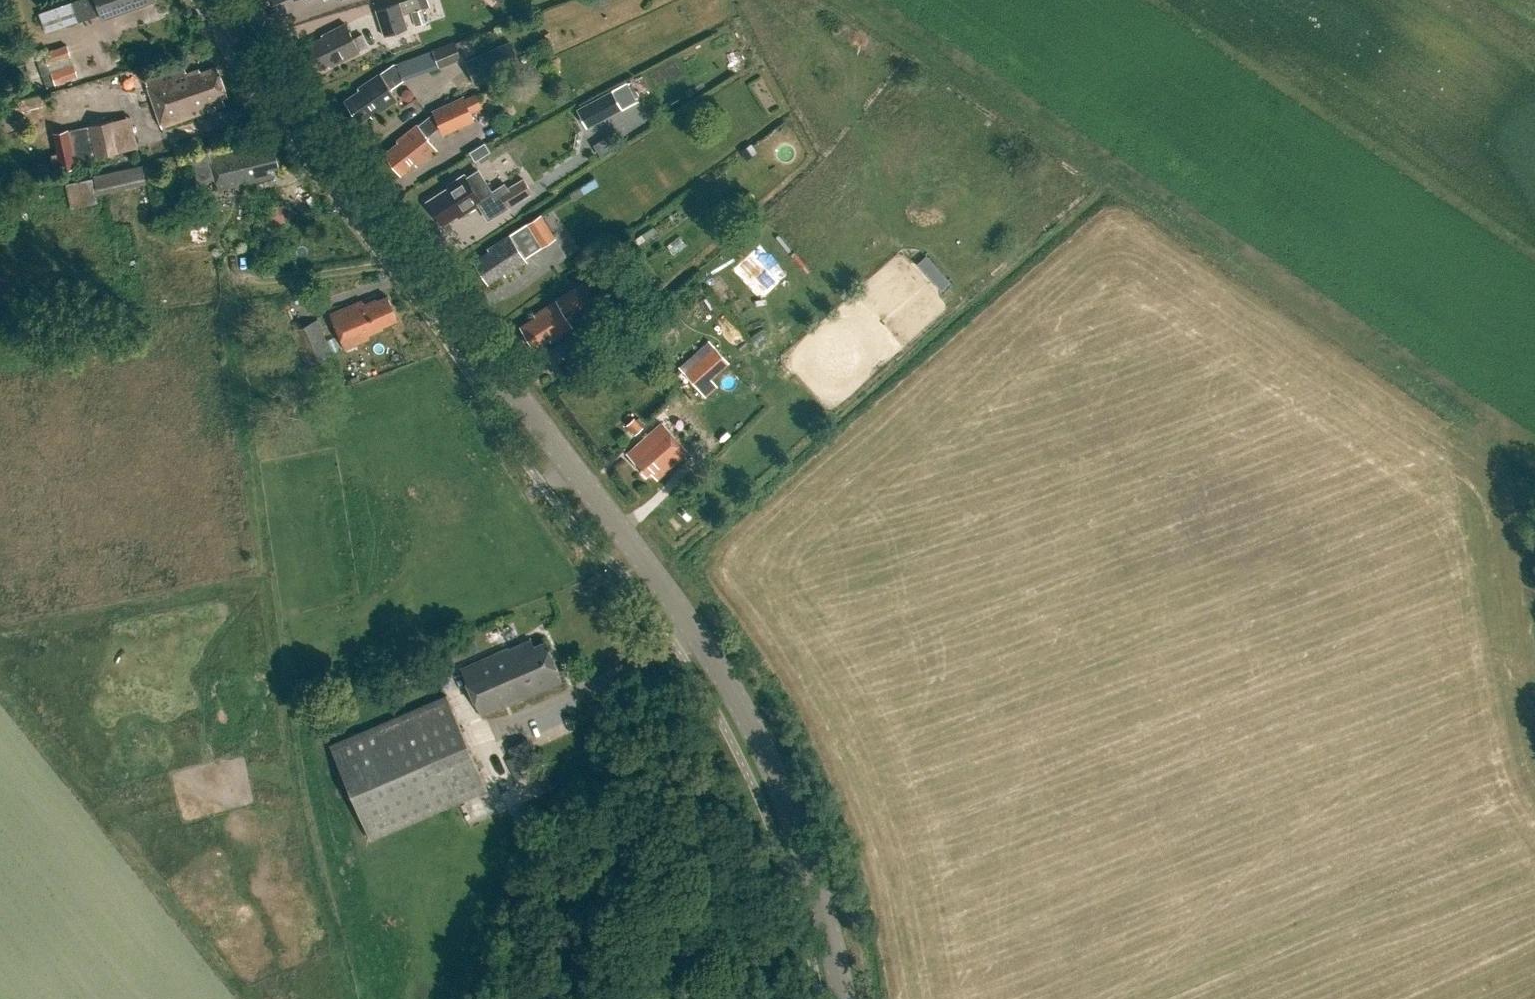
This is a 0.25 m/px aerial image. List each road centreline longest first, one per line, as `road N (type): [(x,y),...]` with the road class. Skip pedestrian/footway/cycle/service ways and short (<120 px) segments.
road 1 (secondary): [(843,998),(802,853),(737,698),(642,559),(287,108),(223,0)]

